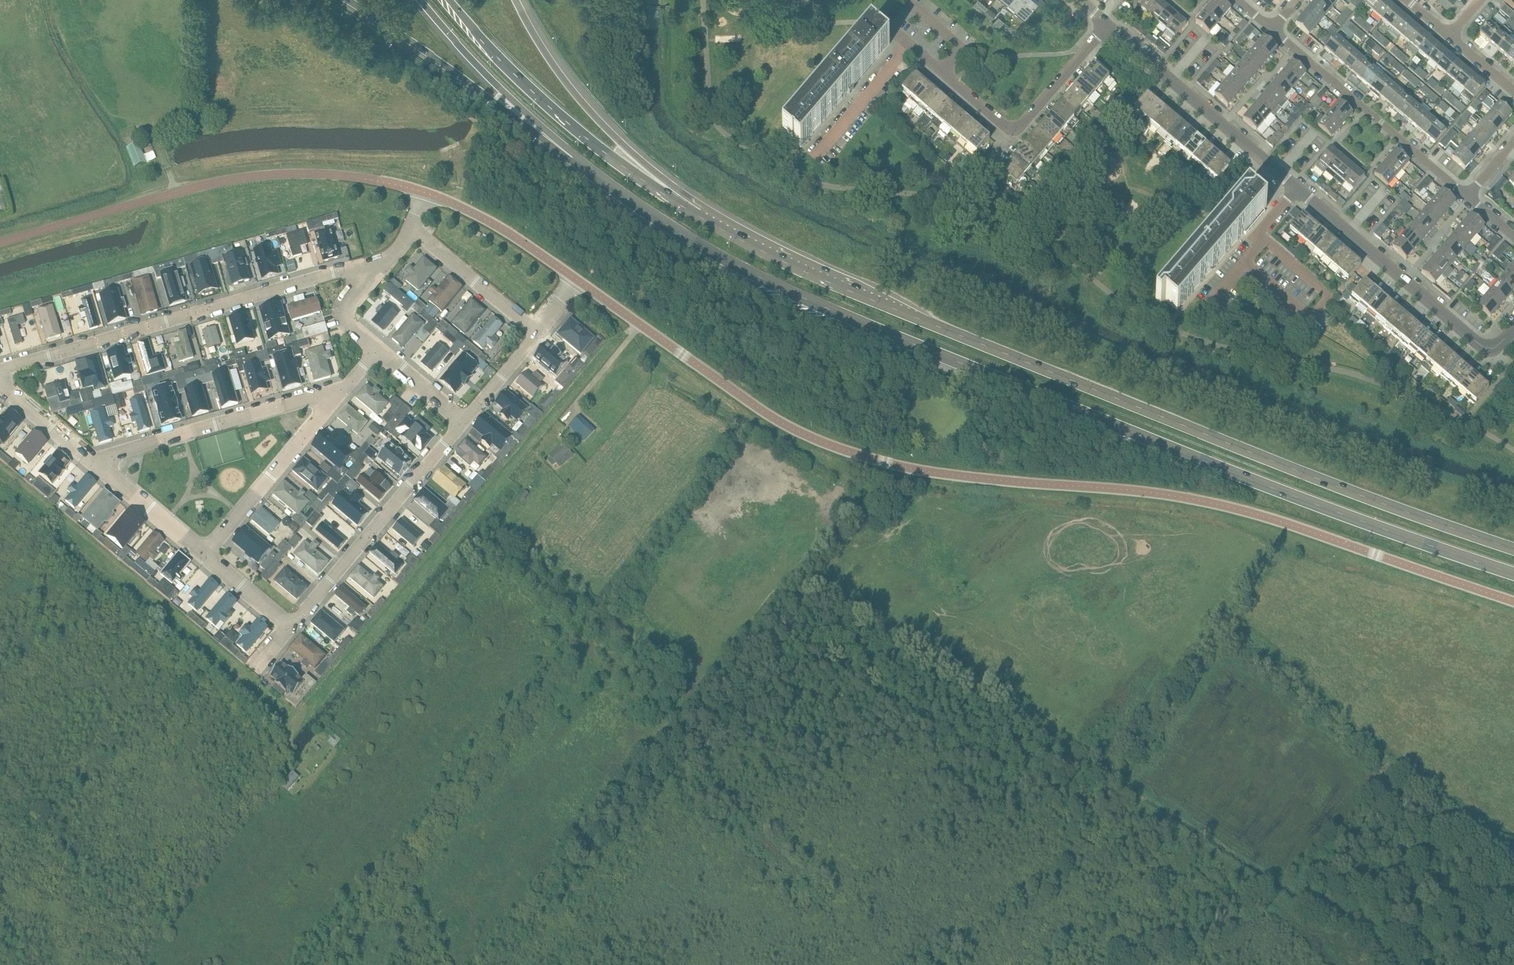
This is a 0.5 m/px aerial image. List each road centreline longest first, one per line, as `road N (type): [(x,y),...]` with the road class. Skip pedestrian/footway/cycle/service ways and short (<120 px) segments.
road 1 (unclassified): [(575,278),(765,412),(840,447),(929,471),(1201,499),(1513,601)]
road 2 (primary): [(691,239),(812,301),(1012,383),(1513,573)]
road 3 (primary): [(1513,548),(1016,357)]
road 4 (unclassified): [(0,240),(215,182),(284,173),(340,174),(429,193)]
road 5 (residential): [(1108,23),(1011,128),(910,44),(817,154)]
road 6 (residential): [(372,273),(333,271),(0,370)]
road 7 (motorway): [(1016,357),(831,282),(698,215)]
road 8 (motorway): [(698,215),(548,105),(450,0)]
road 9 (motorway): [(347,0),(582,164)]
road 10 (motorway): [(698,215),(594,115),(516,0)]
road 11 (residential): [(1296,186),(1479,341),(1500,344),(1513,330)]
road 12 (residential): [(465,420),(292,625)]
road 13 (residential): [(344,386),(94,459)]
road 14 (residential): [(1468,195),(1271,28)]
road 15 (motorway): [(420,0),(582,164)]
road 16 (residential): [(1126,38),(1296,186)]
road 17 (residential): [(344,386),(207,553)]
road 18 (unclassified): [(429,193),(502,226),(575,278)]
road 19 (residential): [(413,230),(539,332)]
road 20 (residential): [(207,553),(94,459)]
road 21 (motorway): [(582,164),(691,239)]
road 22 (residential): [(94,459),(0,381)]

